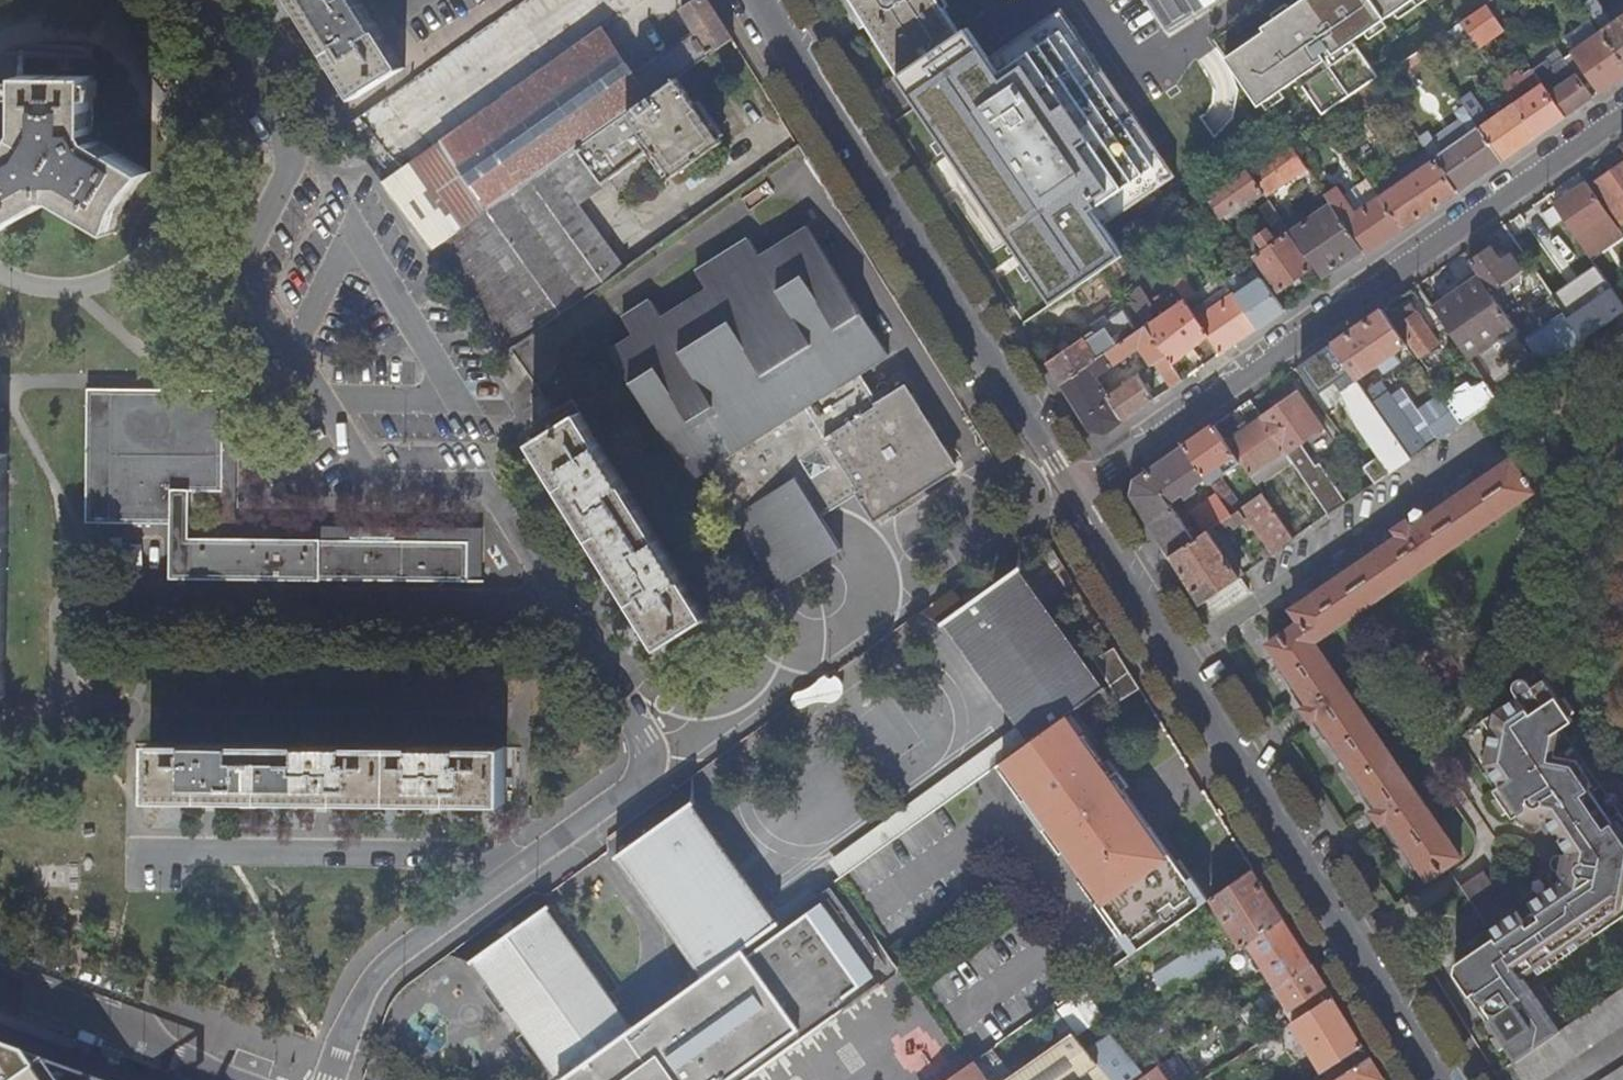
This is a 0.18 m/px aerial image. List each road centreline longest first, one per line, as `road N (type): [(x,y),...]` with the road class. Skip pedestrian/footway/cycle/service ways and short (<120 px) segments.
road 1 (residential): [(194,0),(288,153),(238,264),(364,484),(488,484),(649,758)]
road 2 (secondary): [(1072,487),(1437,1079)]
road 3 (residential): [(1622,107),(1072,487)]
road 4 (secondary): [(773,0),(1072,487)]
road 5 (residential): [(332,1079),(376,973),(632,785),(649,758)]
road 6 (residential): [(0,999),(217,1079)]

